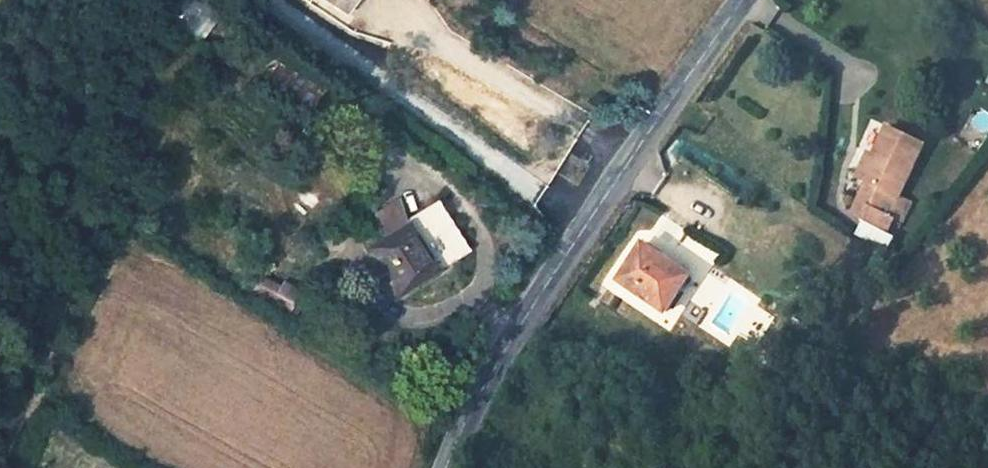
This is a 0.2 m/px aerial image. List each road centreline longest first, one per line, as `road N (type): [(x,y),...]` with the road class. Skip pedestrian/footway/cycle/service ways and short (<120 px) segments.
road 1 (unclassified): [(443,467),(503,349),(641,137),(743,0)]

